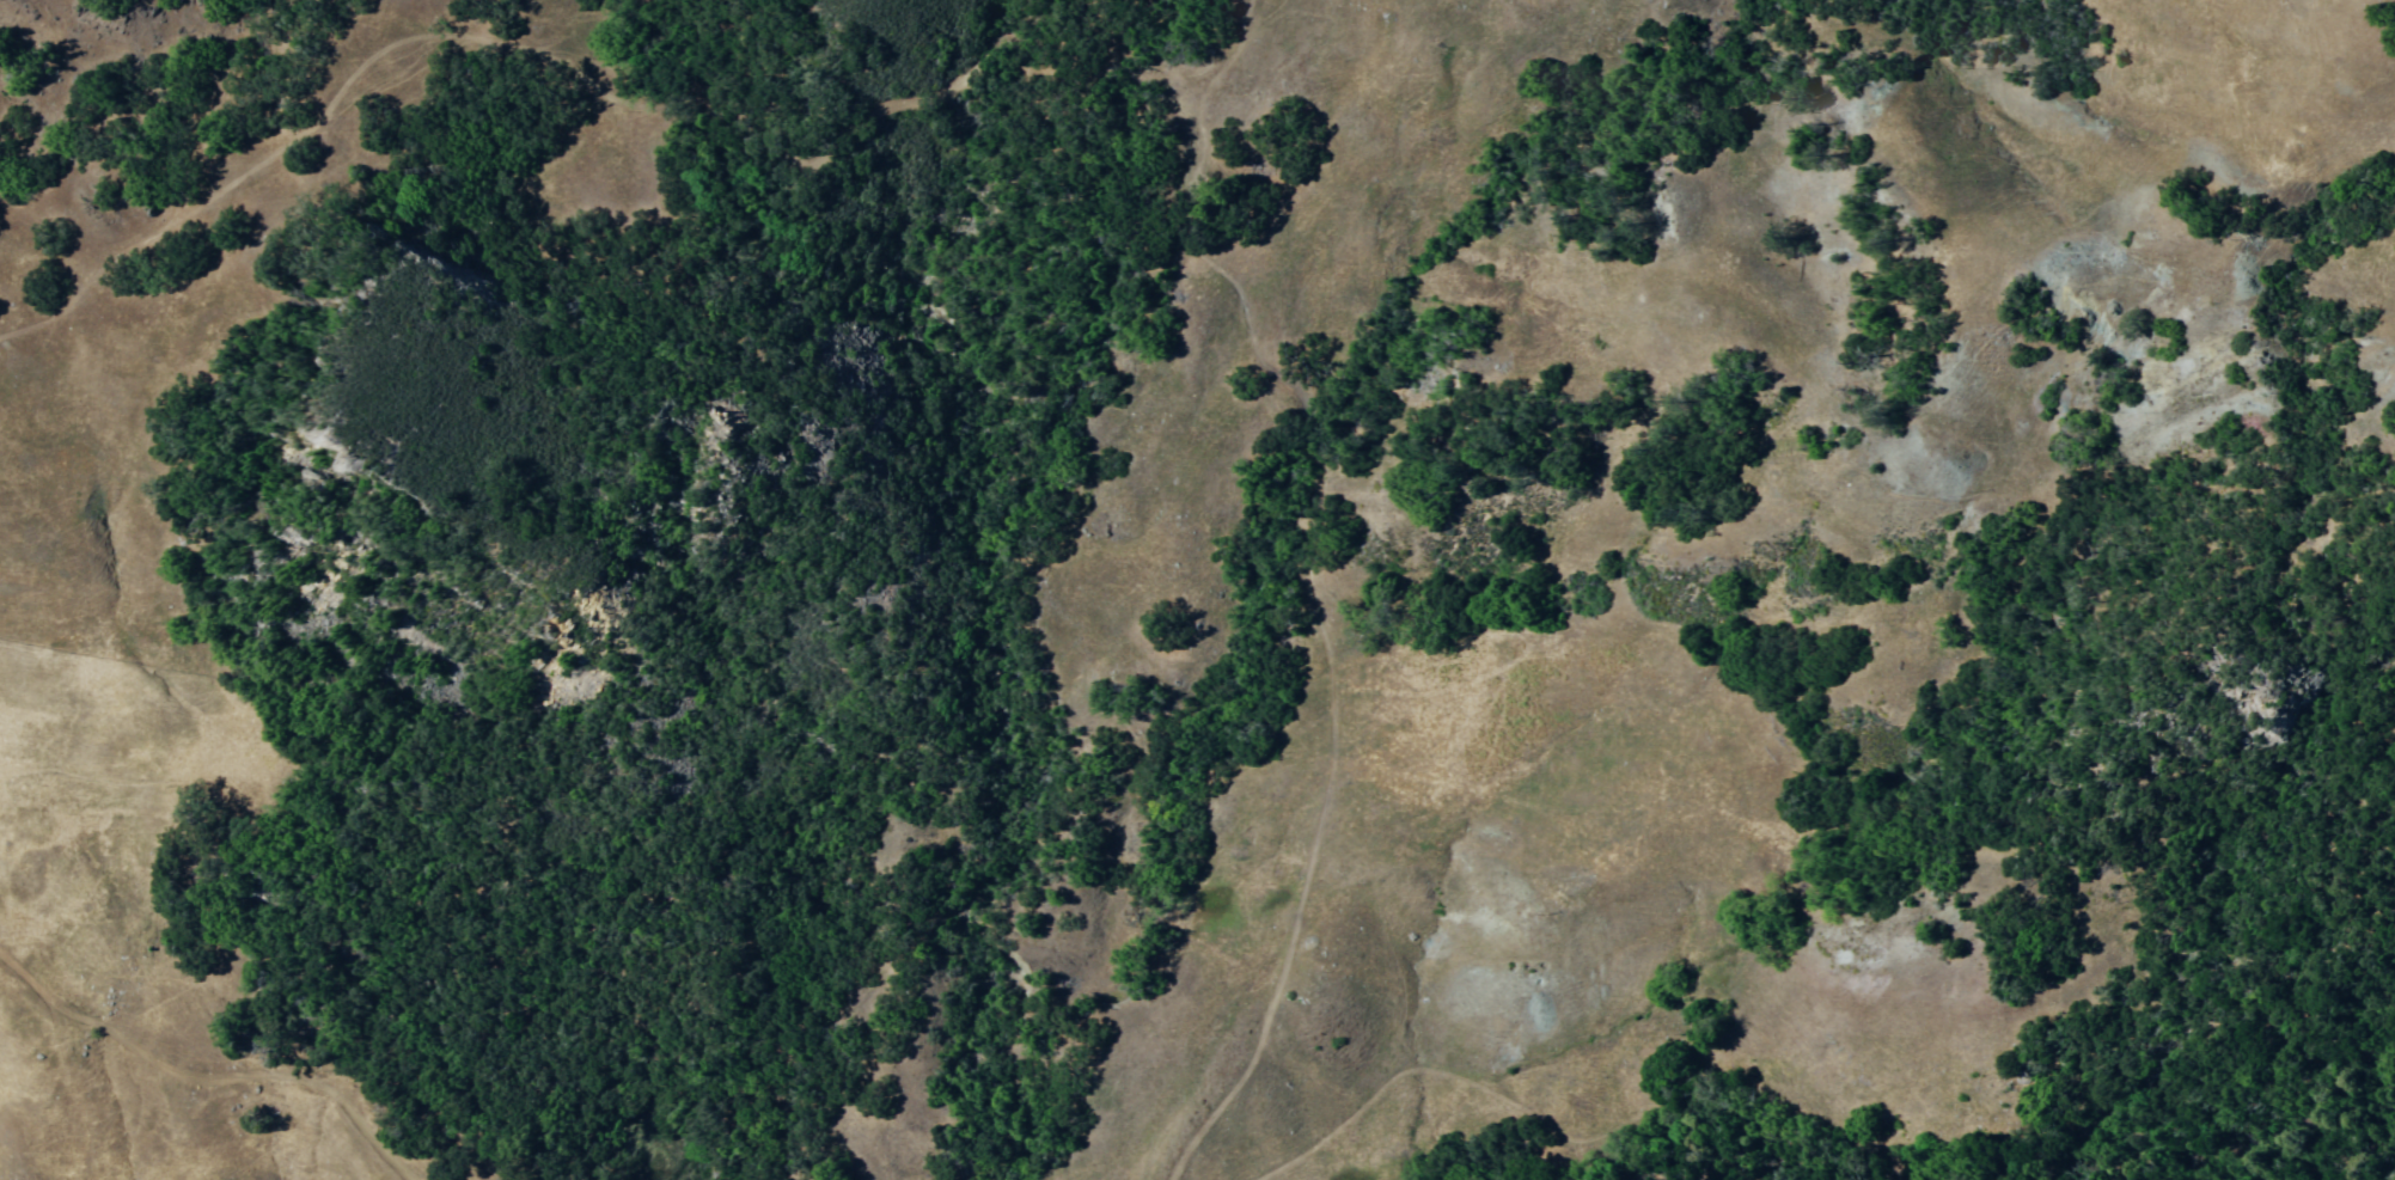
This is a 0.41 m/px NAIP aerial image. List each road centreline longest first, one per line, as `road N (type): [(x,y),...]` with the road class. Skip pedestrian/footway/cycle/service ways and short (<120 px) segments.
road 1 (track): [(414,1179),(324,1083),(274,1072),(206,1081),(68,1004),(0,953)]

